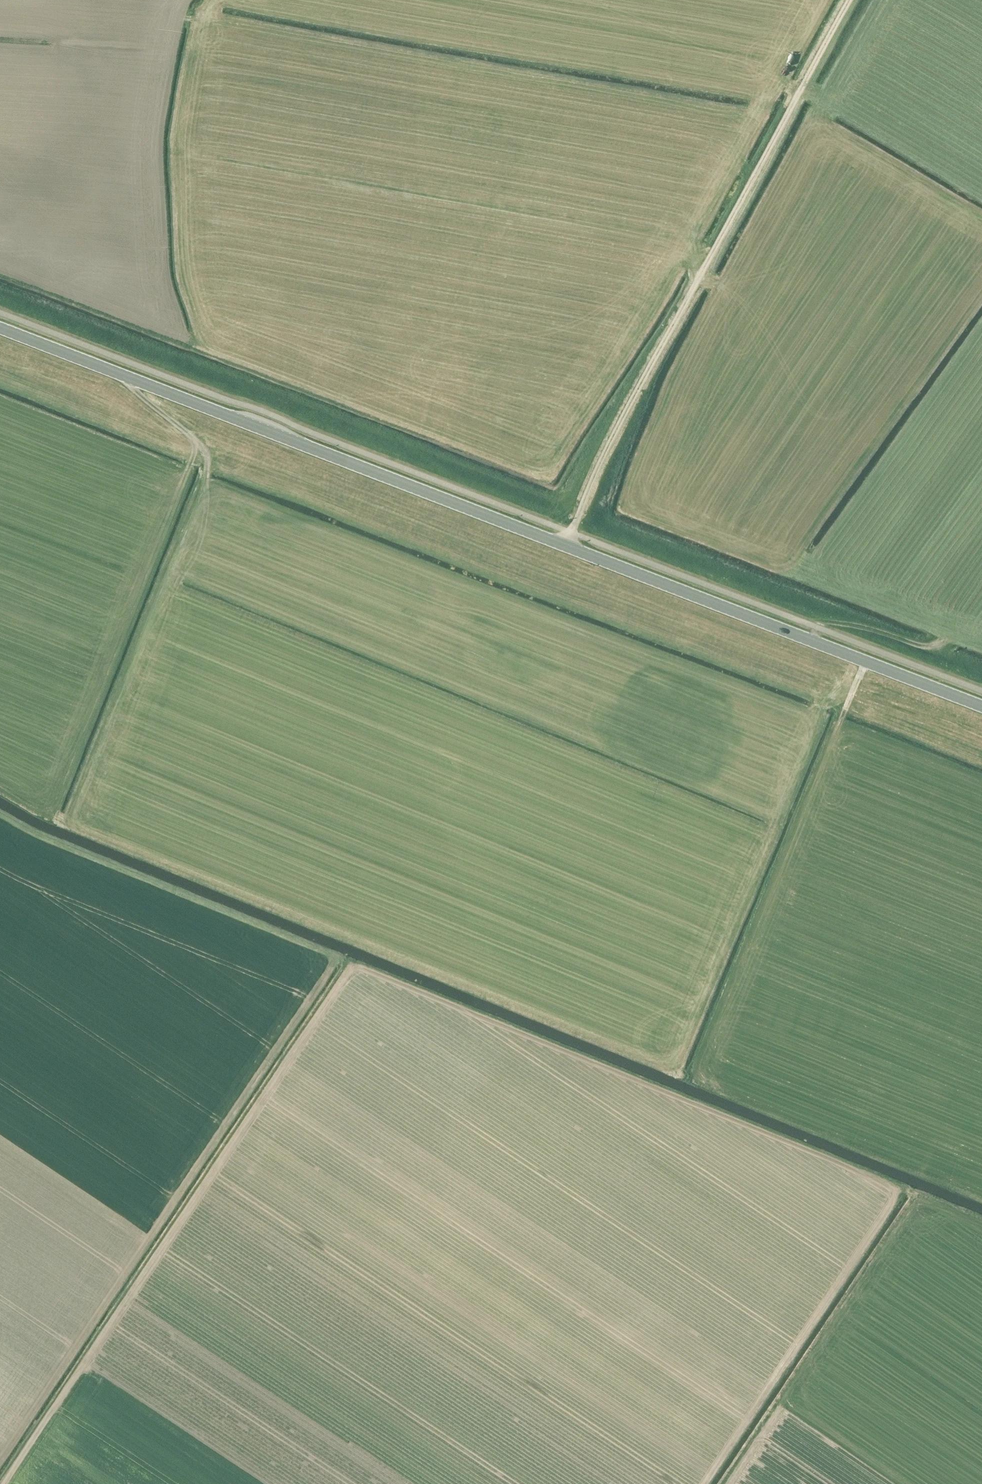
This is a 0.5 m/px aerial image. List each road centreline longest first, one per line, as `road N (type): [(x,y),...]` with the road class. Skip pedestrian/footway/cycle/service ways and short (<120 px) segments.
road 1 (unclassified): [(566,547),(609,447),(850,0)]
road 2 (secondary): [(566,547),(0,329)]
road 3 (secondary): [(981,707),(566,547)]
road 4 (track): [(813,642),(829,623),(925,646),(949,635)]
road 5 (track): [(127,377),(204,450),(206,471)]

